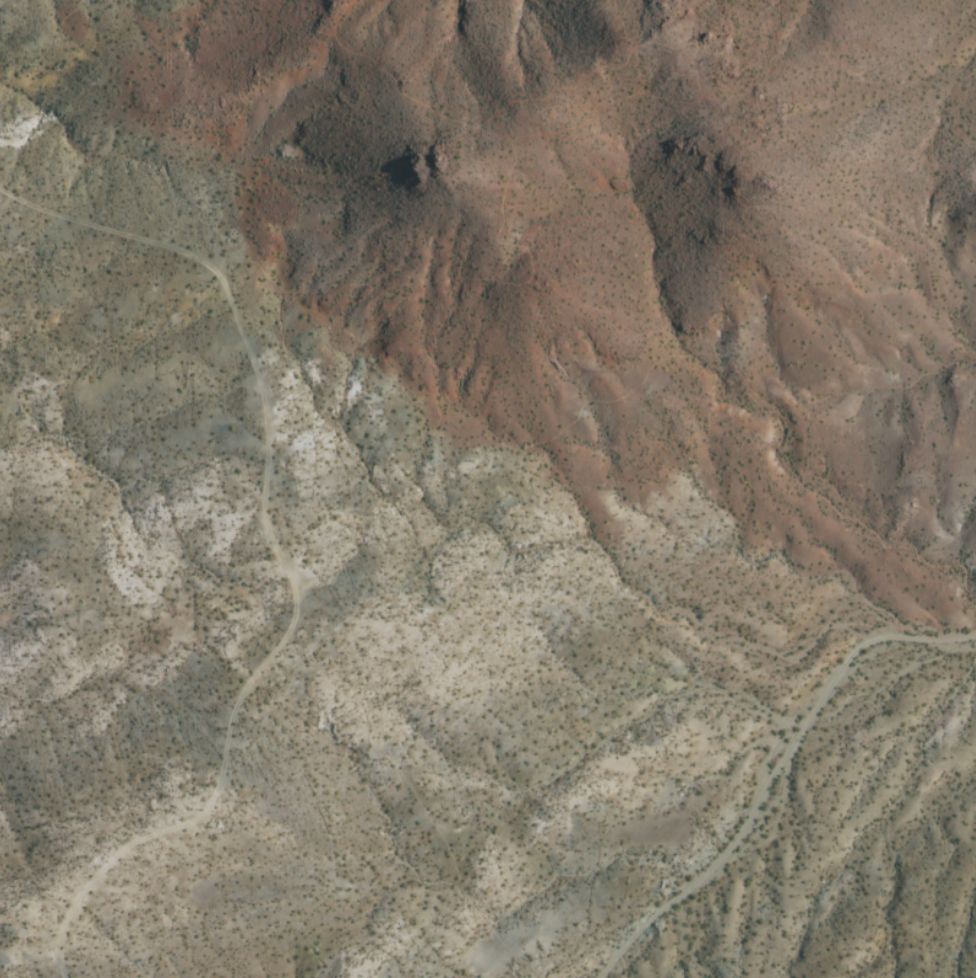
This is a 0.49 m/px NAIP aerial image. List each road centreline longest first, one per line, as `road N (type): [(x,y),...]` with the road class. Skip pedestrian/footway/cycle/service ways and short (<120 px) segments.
road 1 (track): [(588,977),(630,946),(769,802),(868,635),(975,638)]

